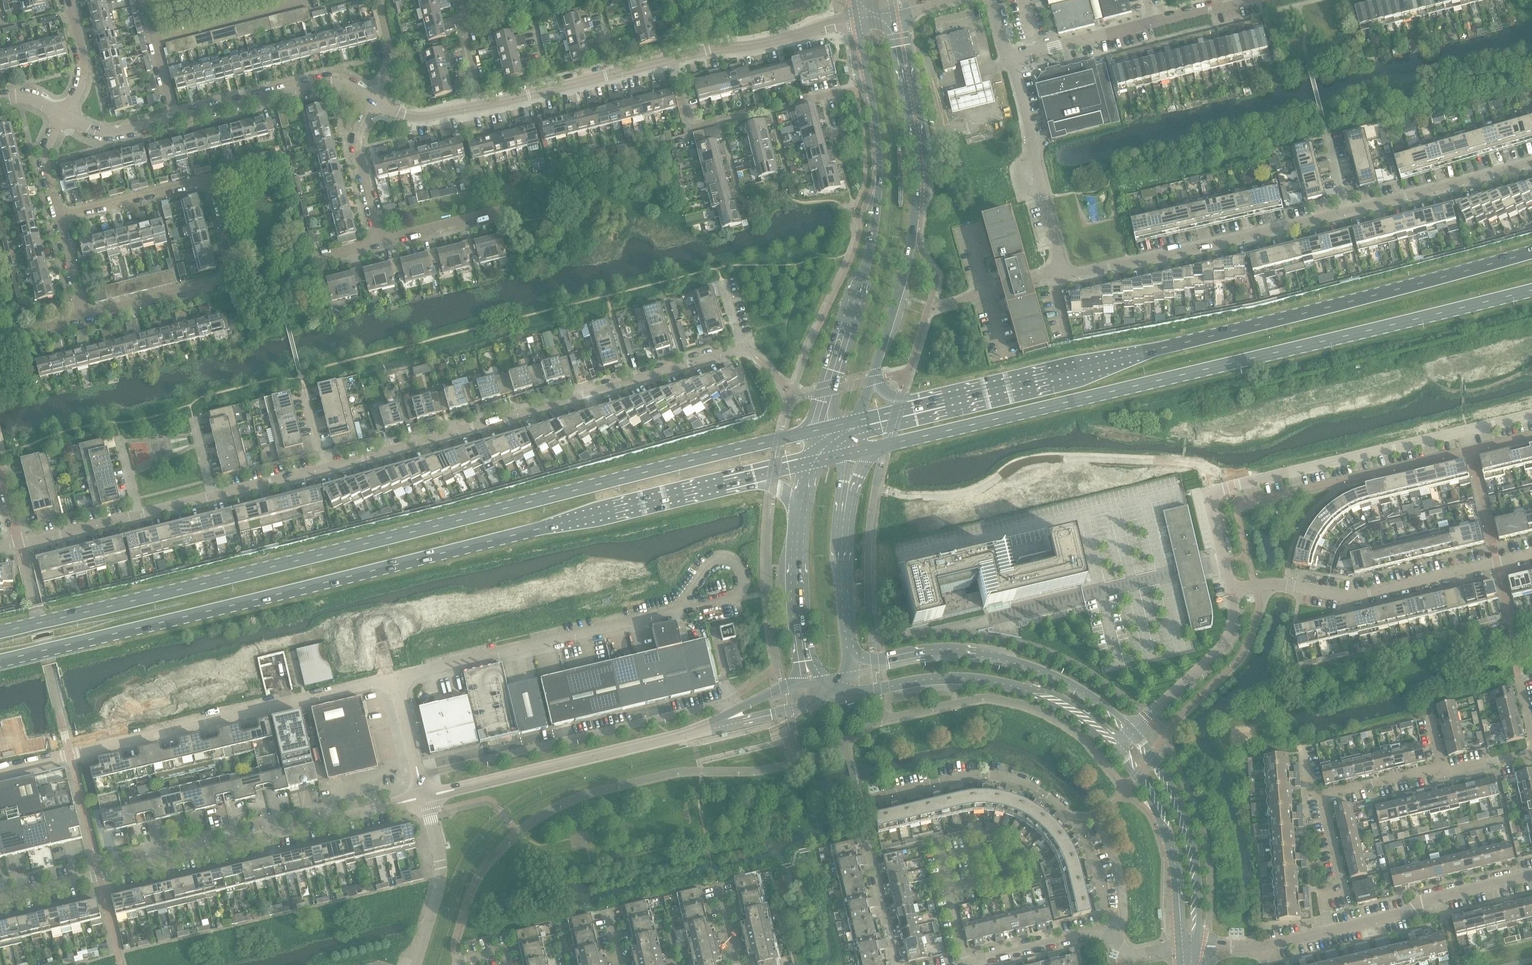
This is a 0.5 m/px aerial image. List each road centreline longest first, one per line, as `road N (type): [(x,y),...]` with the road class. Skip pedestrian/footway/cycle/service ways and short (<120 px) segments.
road 1 (primary): [(816,430),(0,632)]
road 2 (primary): [(0,661),(754,477)]
road 3 (primary): [(872,448),(1531,290)]
road 4 (primary): [(1531,254),(896,412)]
road 5 (residential): [(896,964),(857,802),(968,776),(1028,784),(1069,815),(1094,816),(1122,887),(1124,917),(1111,938)]
road 6 (residential): [(323,471),(741,348),(721,283)]
road 7 (tertiary): [(0,897),(424,797)]
road 8 (residential): [(1231,592),(1208,494),(1531,417)]
road 9 (tertiary): [(857,19),(878,140),(877,208),(816,430)]
road 10 (residential): [(0,775),(396,679)]
road 11 (residential): [(83,316),(231,280),(207,182),(59,217)]
road 12 (tertiary): [(871,381),(909,253),(916,195),(892,12)]
road 13 (residential): [(63,116),(94,133),(120,134),(329,82),(376,102)]
road 14 (residential): [(1231,592),(1270,583),(1357,597),(1531,554)]
road 15 (residential): [(396,679),(687,609)]
road 16 (residential): [(1060,272),(1075,275),(1346,211)]
road 17 (tertiary): [(851,698),(924,683),(998,684),(1055,705),(1112,749)]
road 18 (tertiary): [(424,797),(697,731)]
road 19 (tertiary): [(1131,731),(1066,685),(1019,664),(968,654),(885,664)]
road 20 (tertiary): [(1196,946),(1199,875),(1188,823),(1167,776),(1131,731)]
road 21 (residential): [(1060,272),(1010,58)]
road 22 (tertiary): [(1112,749),(1163,828),(1180,948)]
road 23 (residential): [(1327,933),(1531,875)]
road 24 (residential): [(822,97),(692,127),(673,60)]
road 25 (residential): [(1346,211),(1531,163)]
road 26 (residential): [(1131,731),(1220,647),(1233,618),(1231,592)]
road 27 (residential): [(416,964),(439,870),(424,797)]
road 28 (residential): [(687,609),(738,597),(738,567),(718,555),(683,595)]
road 29 (residential): [(1327,933),(1318,898),(1343,892),(1321,798)]
road 30 (tertiary): [(697,731),(851,698)]
road 31 (tertiary): [(849,647),(846,499)]
road 32 (residential): [(376,102),(359,146),(382,243)]
road 33 (residential): [(1010,58),(1152,23)]
road 34 (tertiary): [(801,505),(803,650)]
road 35 (residential): [(0,549),(139,516)]
road 36 (residential): [(981,960),(1090,934),(1111,938)]
road 37 (residential): [(1196,946),(1262,948),(1327,933)]
road 38 (residential): [(1321,798),(1444,767)]
road 39 (residential): [(63,116),(85,70),(68,0)]
road 40 (residential): [(424,797),(396,679)]

